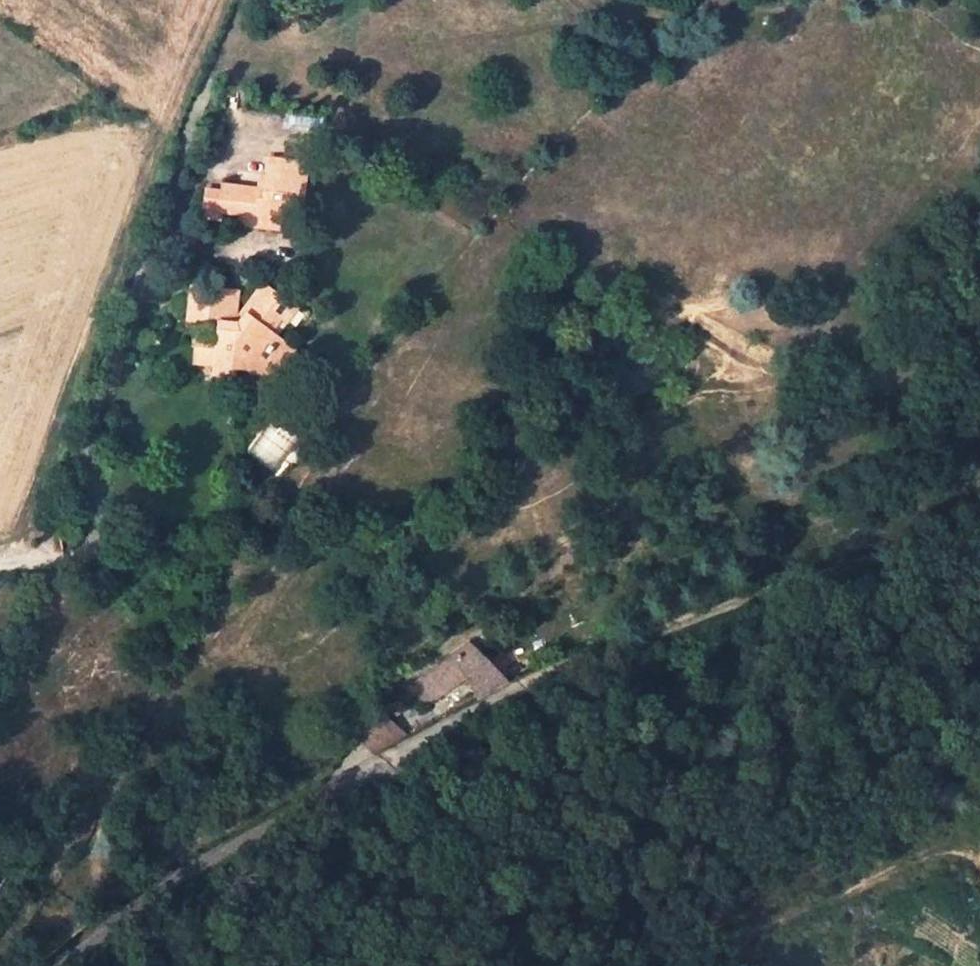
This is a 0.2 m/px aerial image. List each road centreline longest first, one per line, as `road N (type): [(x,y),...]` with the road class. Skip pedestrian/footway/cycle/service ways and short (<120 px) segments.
road 1 (residential): [(68,965),(340,784),(549,672)]
road 2 (track): [(549,672),(843,563),(979,496)]

